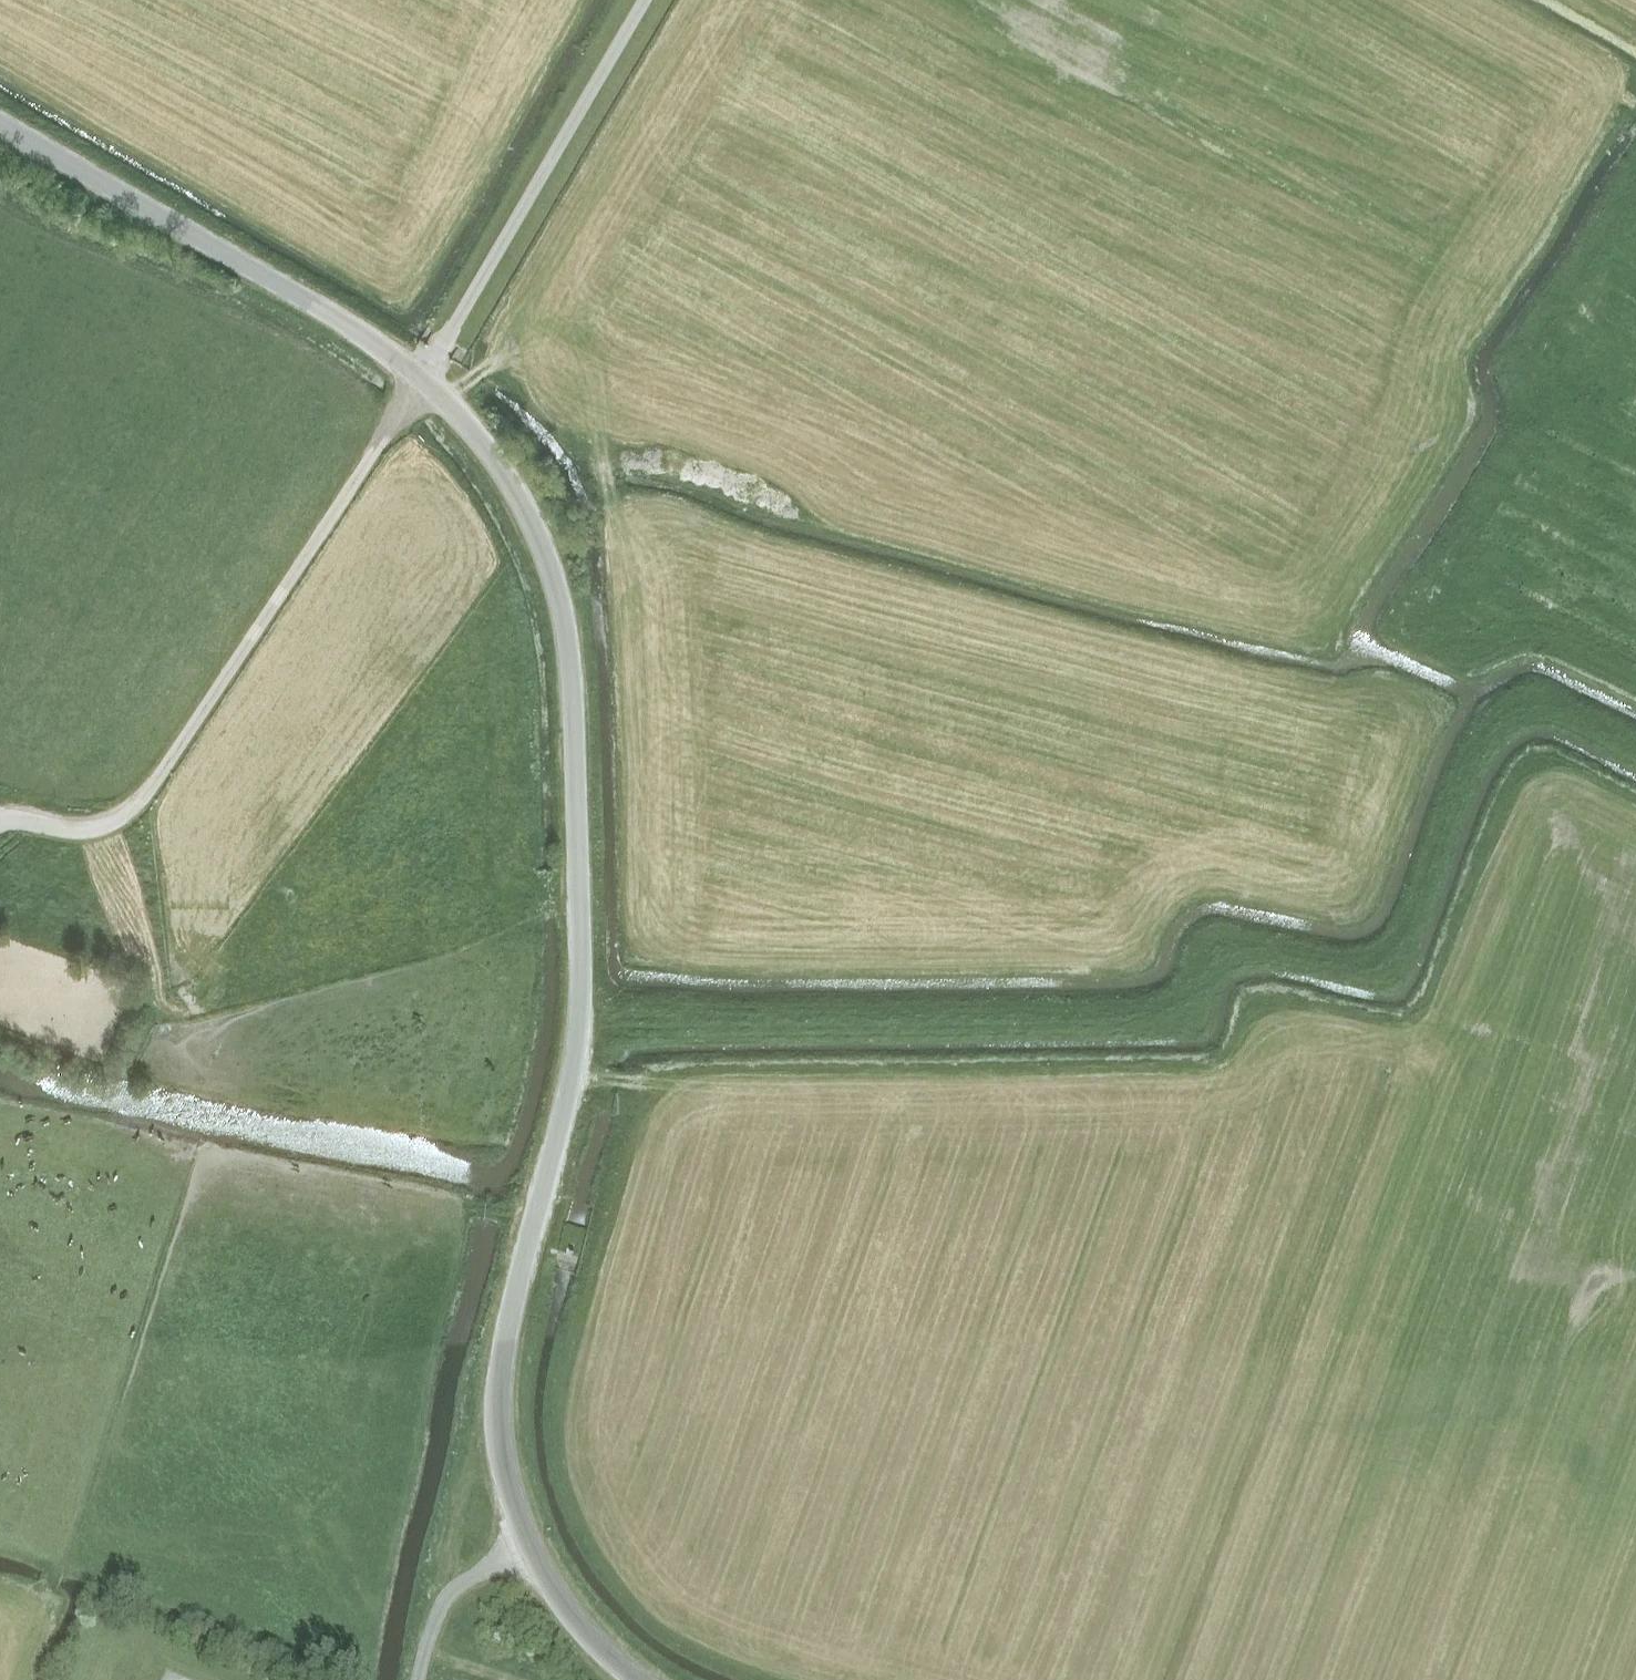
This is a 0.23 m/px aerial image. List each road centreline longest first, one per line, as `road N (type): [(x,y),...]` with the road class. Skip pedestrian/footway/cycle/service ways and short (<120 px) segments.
road 1 (tertiary): [(530,1549),(499,1439),(501,1362),(573,1074),(581,993),(574,708),(551,568),(511,483),(424,379),(317,304),(0,122)]
road 2 (unclassified): [(417,1679),(445,1597),(530,1549)]
road 3 (tertiary): [(636,1679),(569,1610),(530,1549)]

